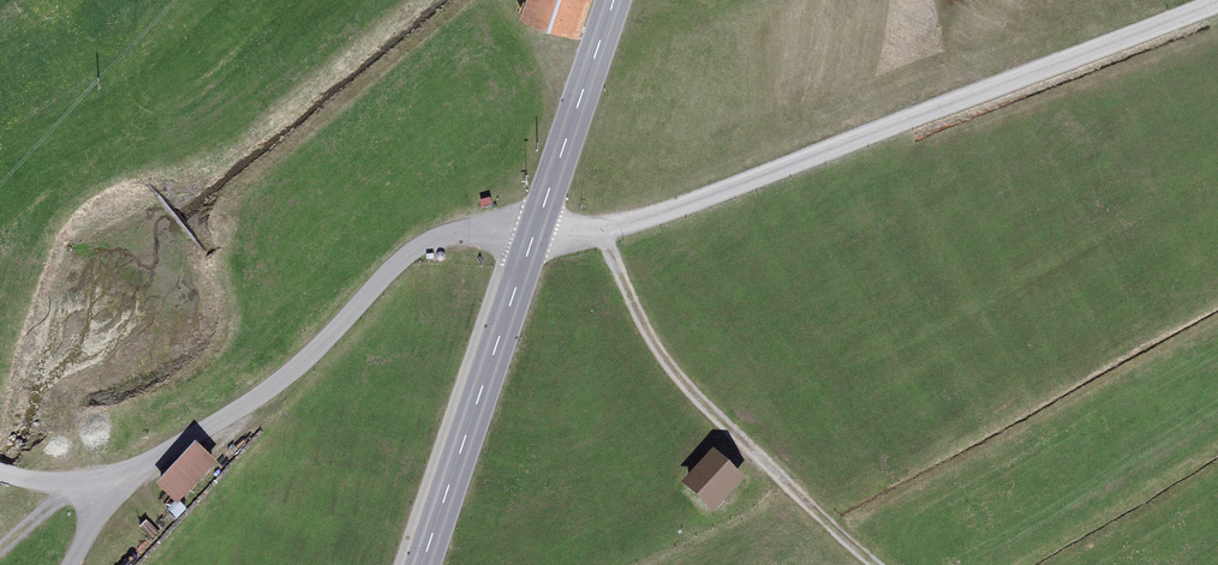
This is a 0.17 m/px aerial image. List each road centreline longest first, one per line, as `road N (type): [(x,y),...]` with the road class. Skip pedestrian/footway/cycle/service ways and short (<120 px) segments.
road 1 (track): [(1217,5),(626,224),(535,232)]
road 2 (residential): [(535,232),(448,234),(416,247),(281,381),(112,479)]
road 3 (track): [(602,229),(643,324),(692,390),(877,564)]
road 4 (secondary): [(419,564),(535,232)]
road 5 (secondary): [(535,232),(614,0)]

